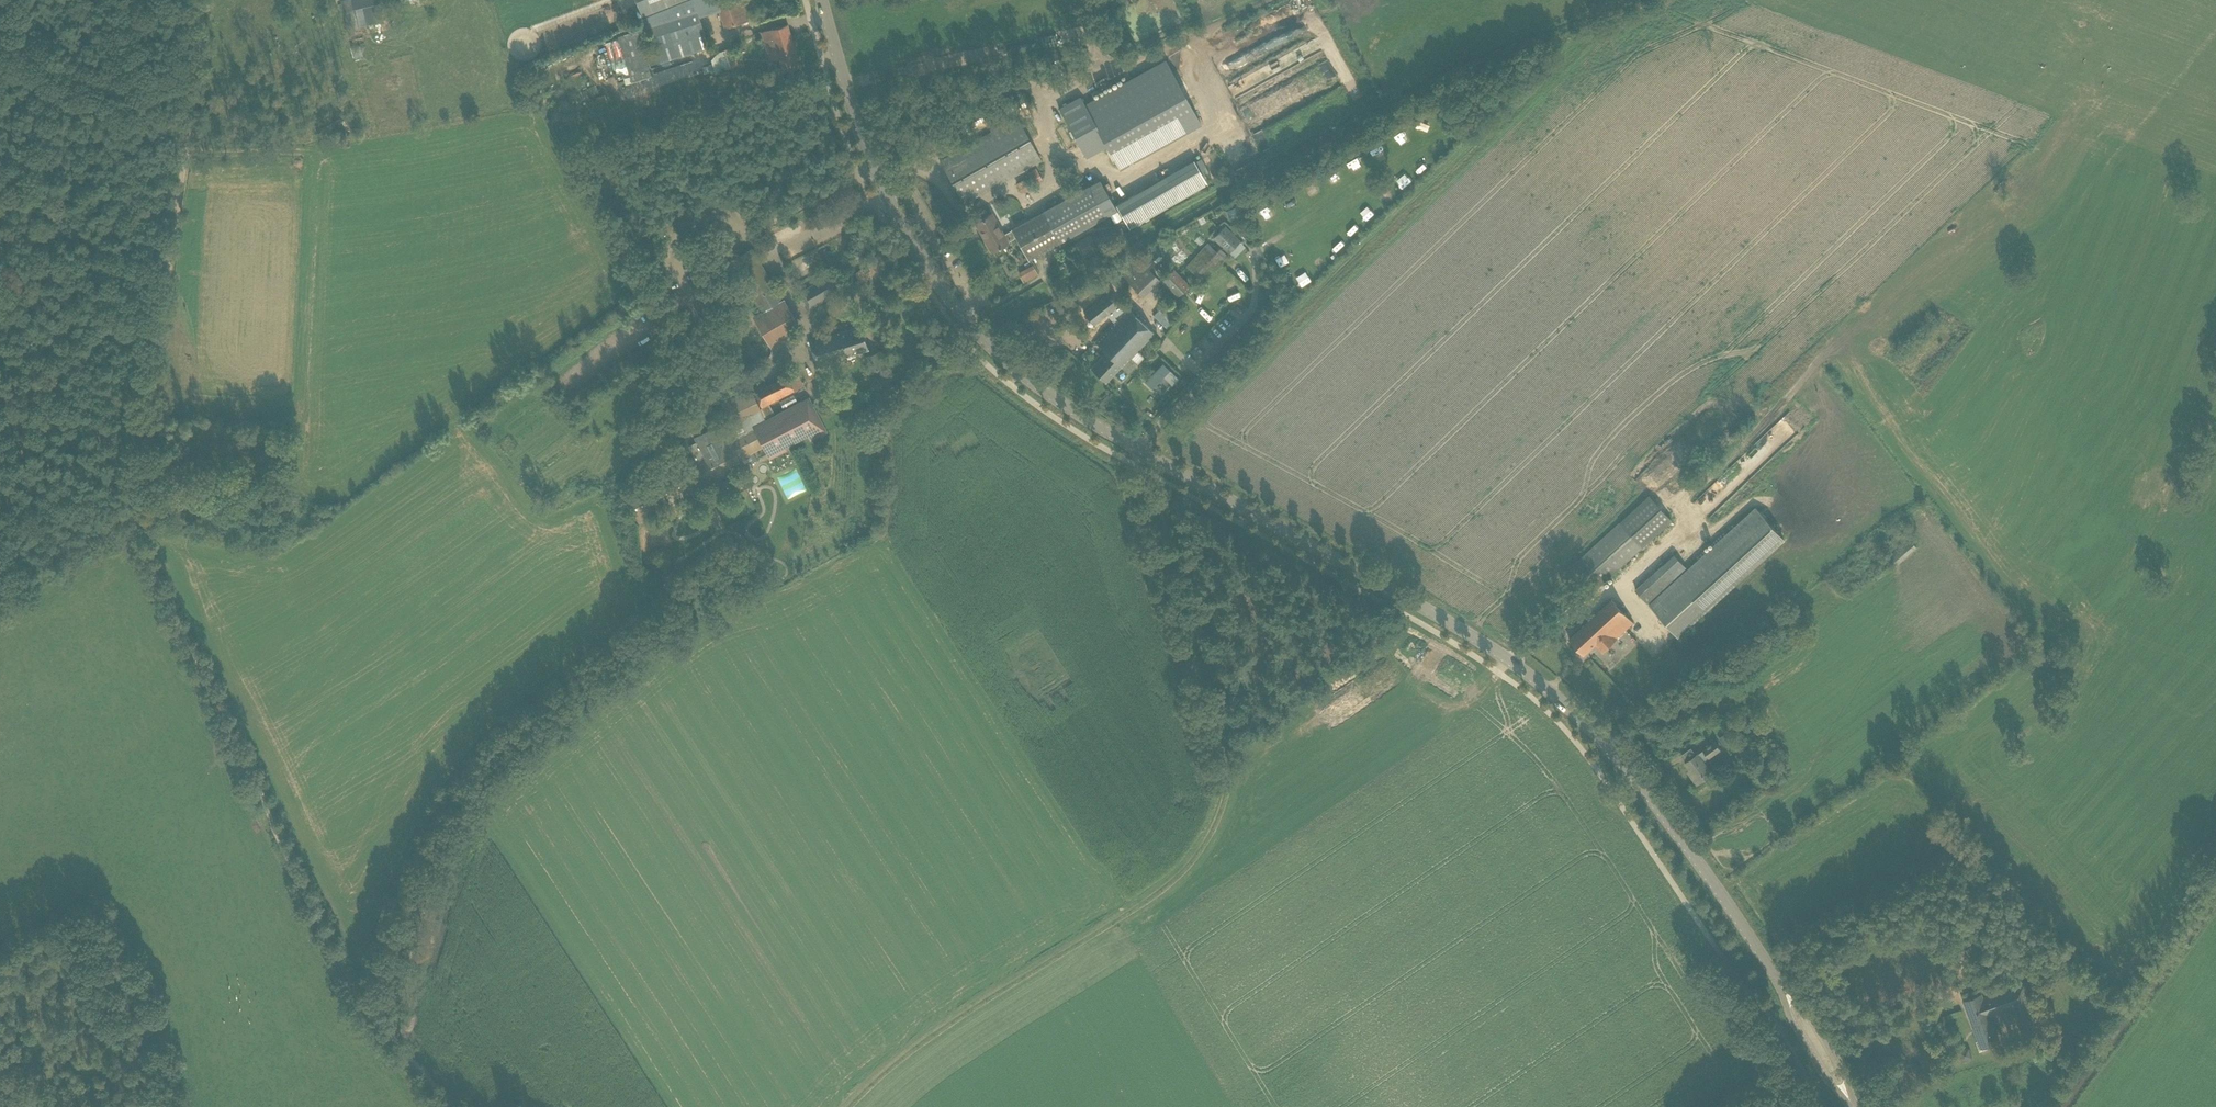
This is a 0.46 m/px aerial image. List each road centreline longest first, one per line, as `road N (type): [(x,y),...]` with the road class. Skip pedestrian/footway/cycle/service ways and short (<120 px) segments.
road 1 (tertiary): [(1780,984),(1633,776),(1553,699),(1460,630),(1037,389),(984,345),(890,204),(823,0)]
road 2 (track): [(136,505),(159,574),(329,948),(365,1009),(445,1106)]
road 3 (track): [(201,0),(136,505)]
road 4 (track): [(189,121),(0,25)]
road 5 (track): [(0,587),(136,505)]
road 6 (tertiary): [(1780,984),(1794,1027),(1824,1077),(1849,1098)]
road 7 (tertiary): [(1849,1098),(1836,1057),(1780,984)]

